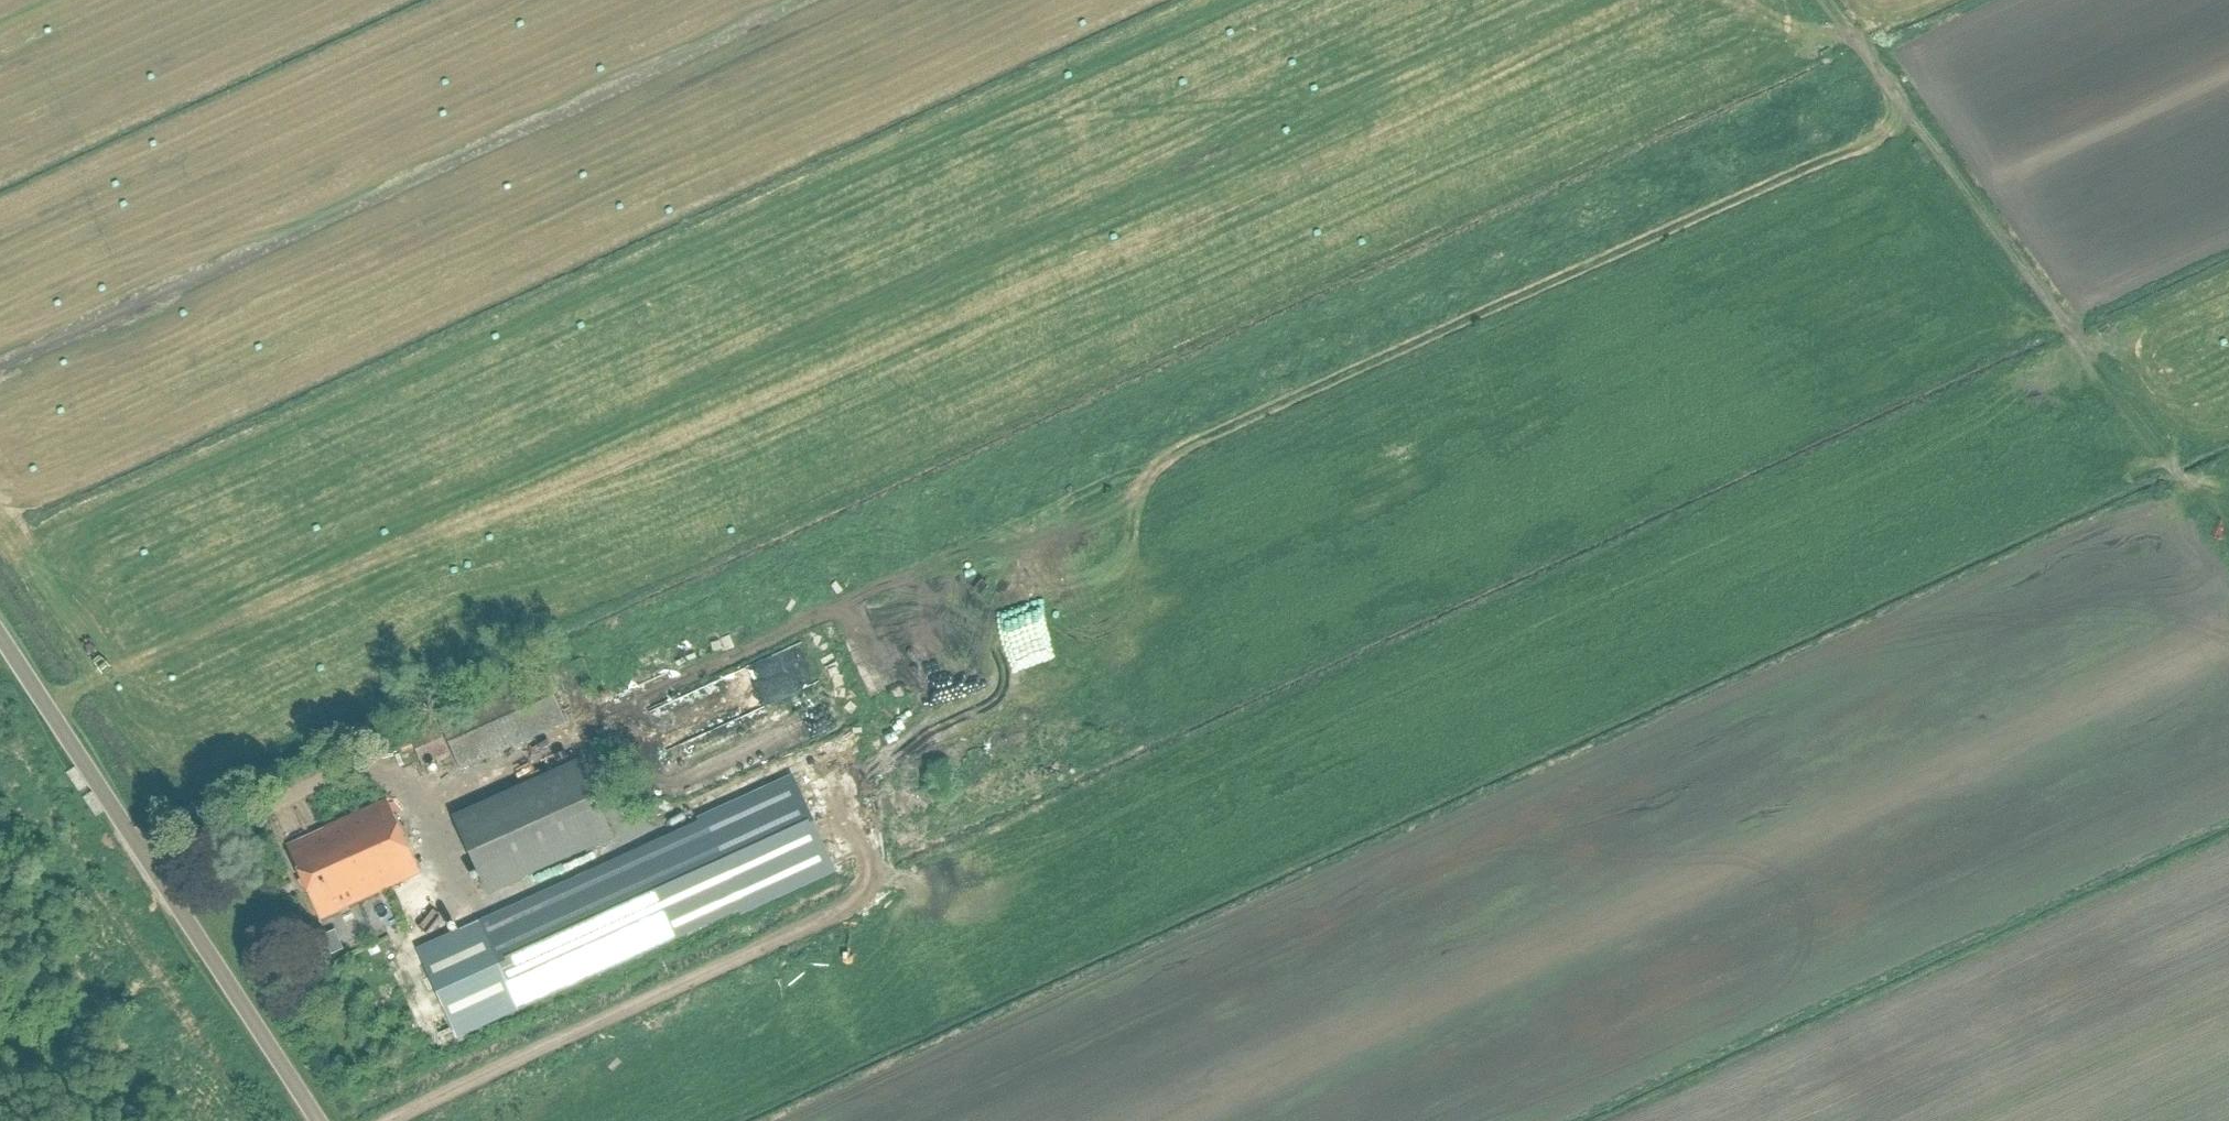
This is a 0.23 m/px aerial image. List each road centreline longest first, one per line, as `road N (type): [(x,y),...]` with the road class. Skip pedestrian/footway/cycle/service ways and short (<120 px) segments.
road 1 (unclassified): [(328,1120),(0,614)]

